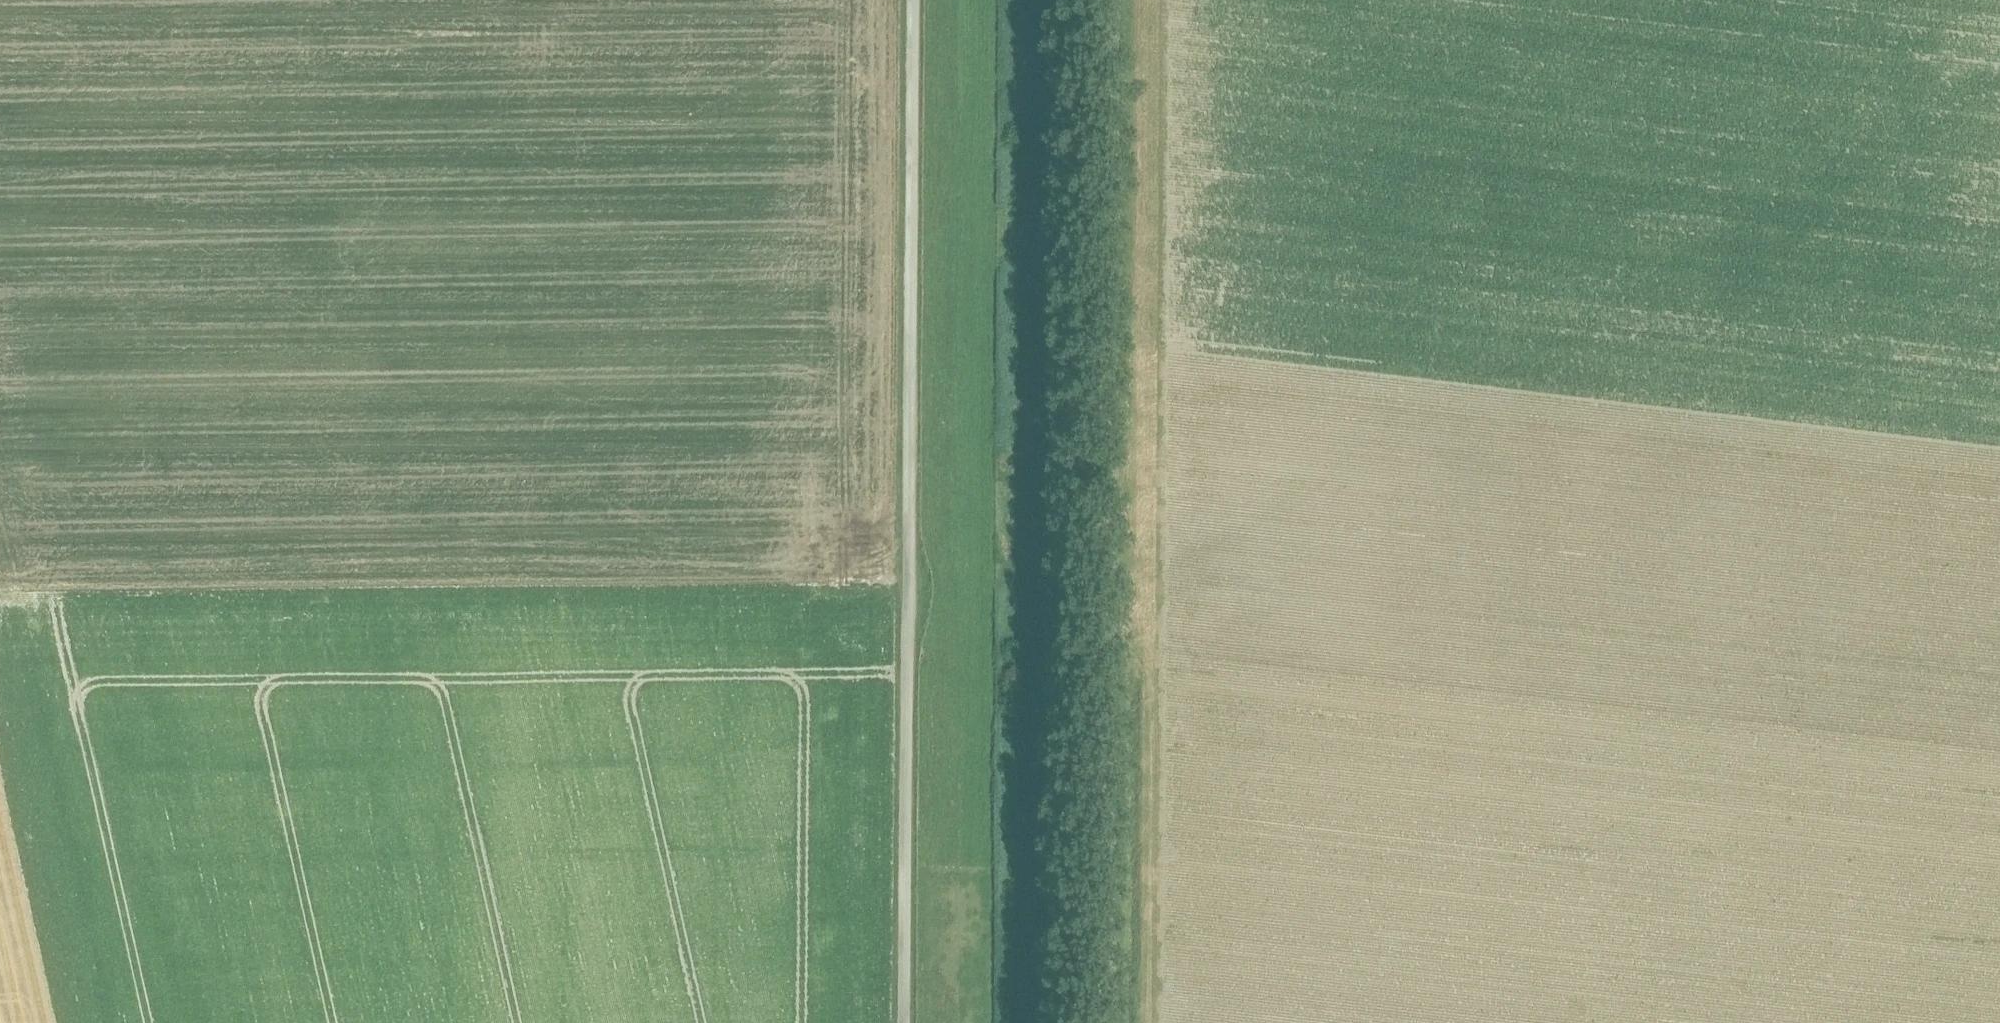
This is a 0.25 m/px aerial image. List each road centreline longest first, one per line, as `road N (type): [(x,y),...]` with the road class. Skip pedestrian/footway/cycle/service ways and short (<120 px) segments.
road 1 (residential): [(1107,1022),(1115,0)]
road 2 (residential): [(914,0),(908,1022)]

